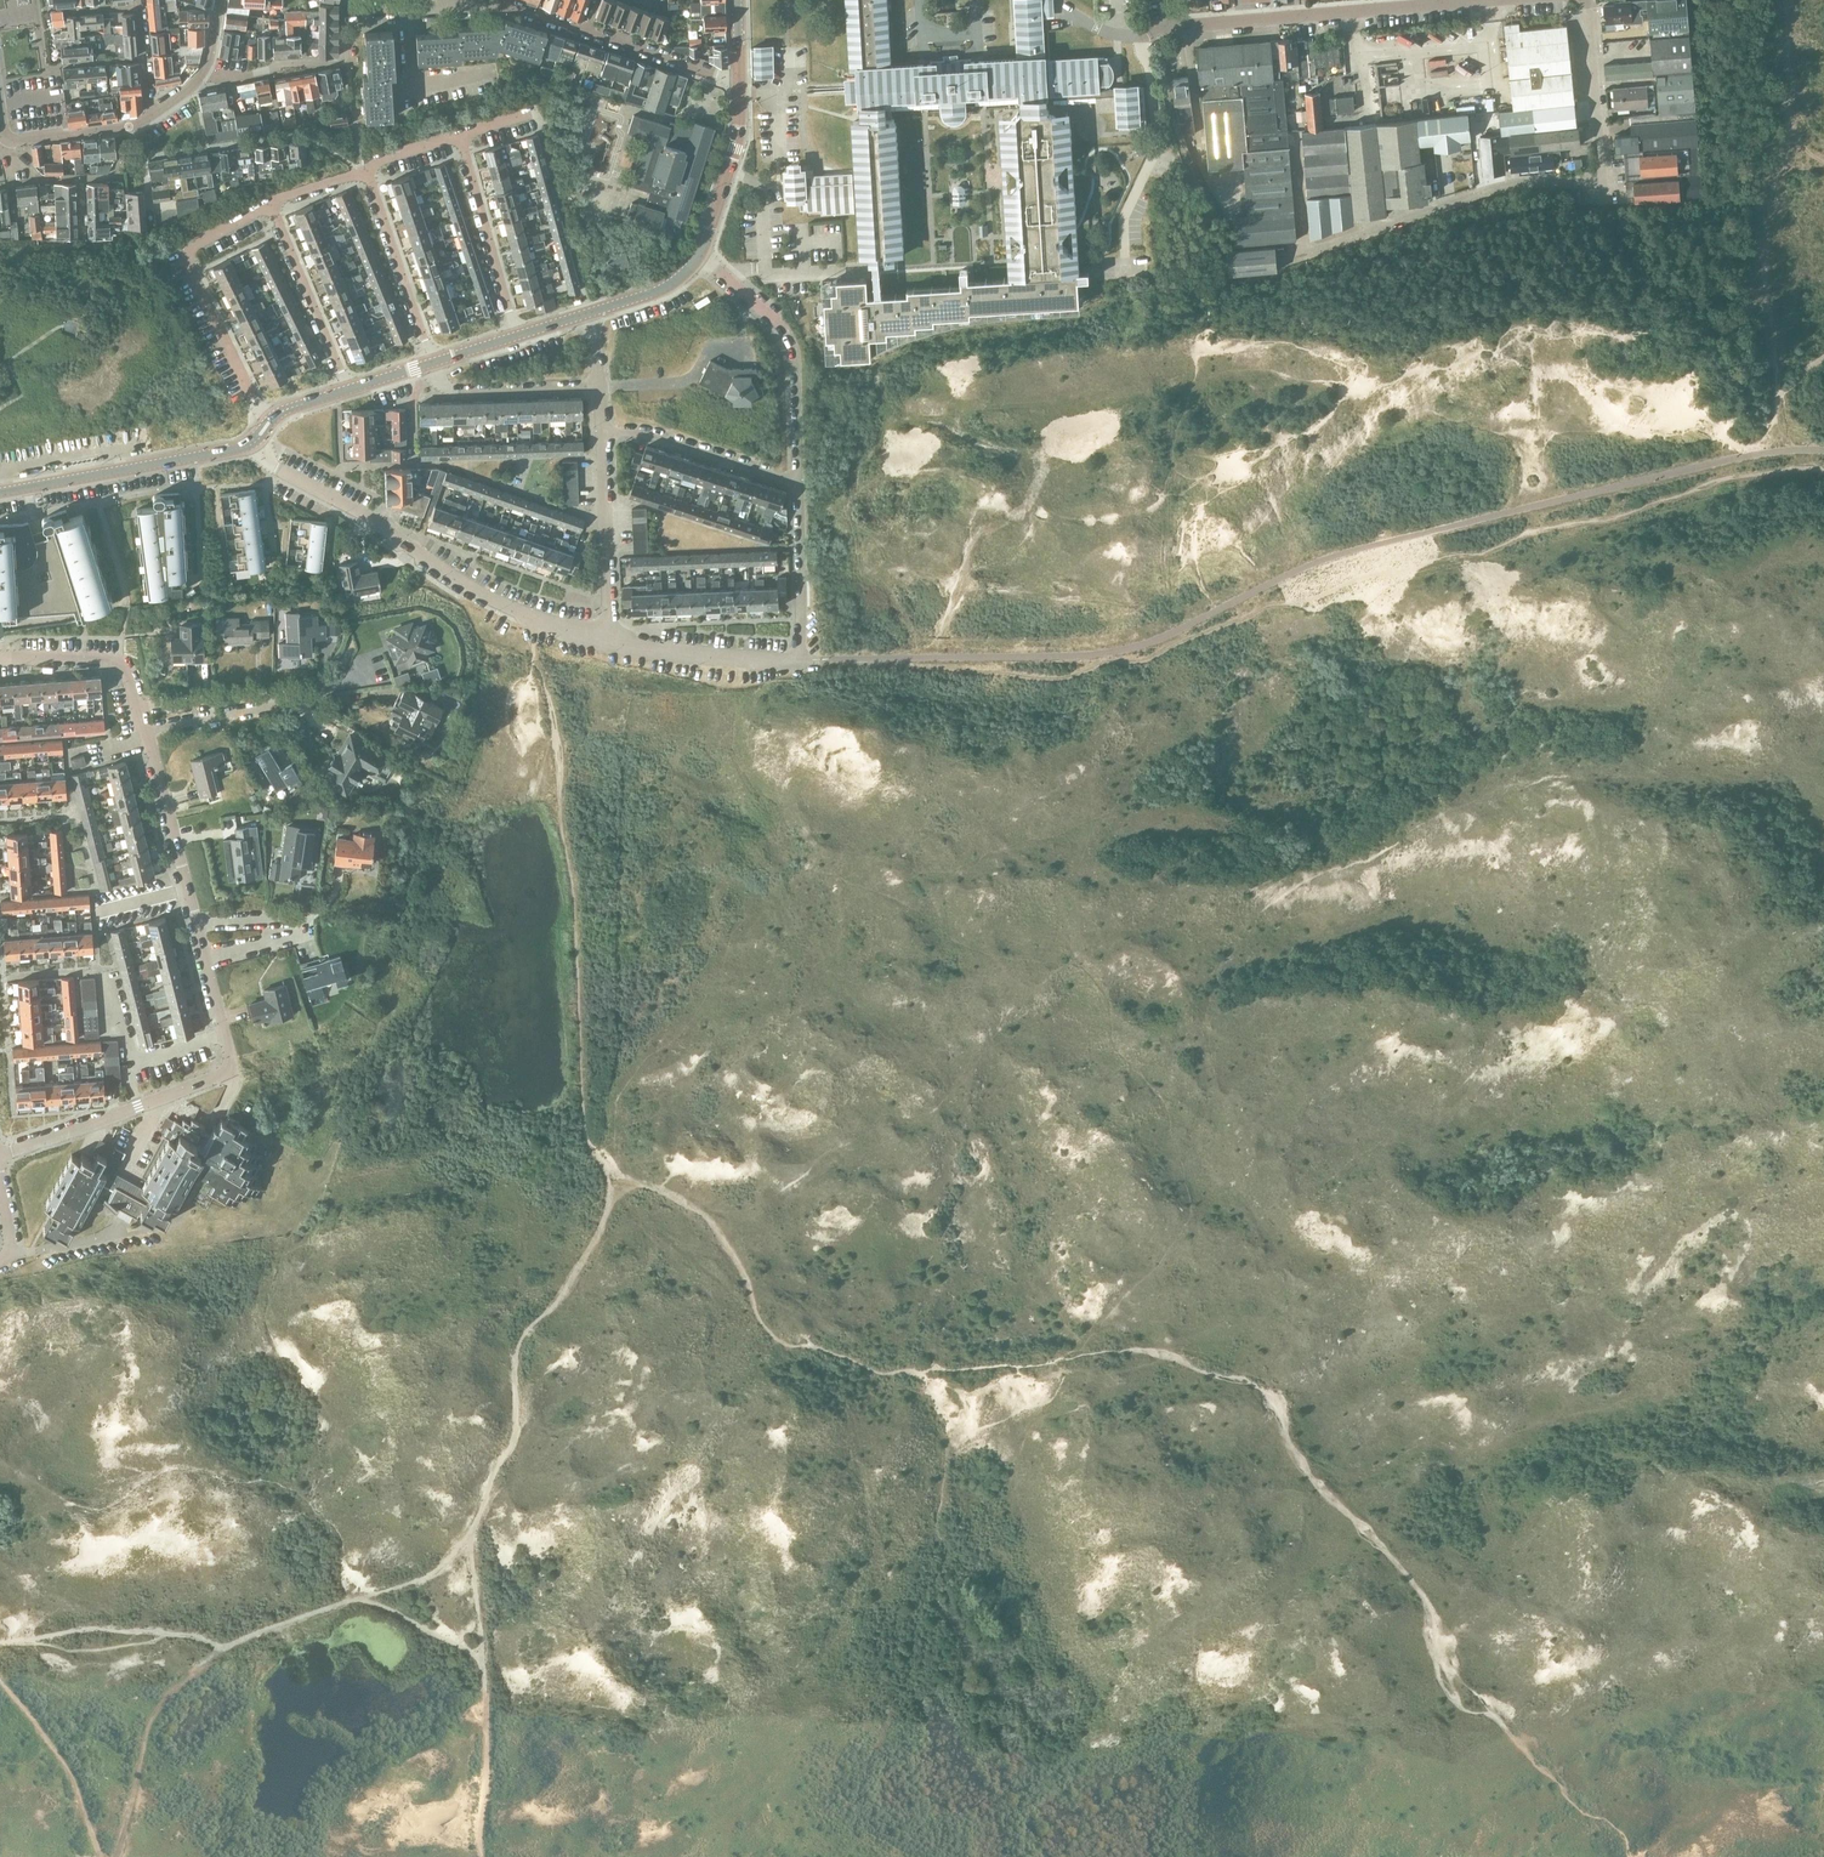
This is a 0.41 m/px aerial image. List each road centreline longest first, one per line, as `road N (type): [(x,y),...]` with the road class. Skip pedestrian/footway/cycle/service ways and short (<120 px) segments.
road 1 (residential): [(1303,247),(1500,186),(1603,175),(1584,0)]
road 2 (residential): [(610,639),(501,605),(252,445)]
road 3 (residential): [(0,1159),(225,1076),(229,1062),(203,961)]
road 4 (residential): [(137,706),(299,700),(143,731)]
road 5 (residential): [(1164,29),(1466,0)]
road 6 (residential): [(273,205),(184,255),(271,424)]
road 7 (residential): [(740,83),(485,0)]
road 8 (residential): [(799,484),(789,342),(699,257)]
road 9 (secondary): [(0,494),(252,445)]
road 10 (residential): [(206,78),(346,57),(346,11),(404,7)]
road 11 (residential): [(203,961),(301,936),(302,924),(195,928)]
road 12 (residential): [(610,639),(604,425)]
road 13 (residential): [(518,338),(461,140)]
road 14 (residential): [(604,425),(799,484)]
road 15 (residential): [(434,363),(364,173)]
road 16 (residential): [(351,391),(273,205)]
road 17 (residential): [(800,658),(677,652),(610,639)]
road 18 (residential): [(434,363),(443,389),(600,387)]
road 19 (secondary): [(699,257),(738,148),(740,83)]
road 20 (residential): [(800,658),(799,484)]
road 21 (residential): [(186,893),(143,731)]
road 22 (residential): [(404,7),(411,89),(491,71)]
road 23 (residential): [(137,706),(121,666),(0,659)]
road 24 (residential): [(11,142),(153,119)]
road 25 (secondary): [(588,315),(661,292),(699,257)]

